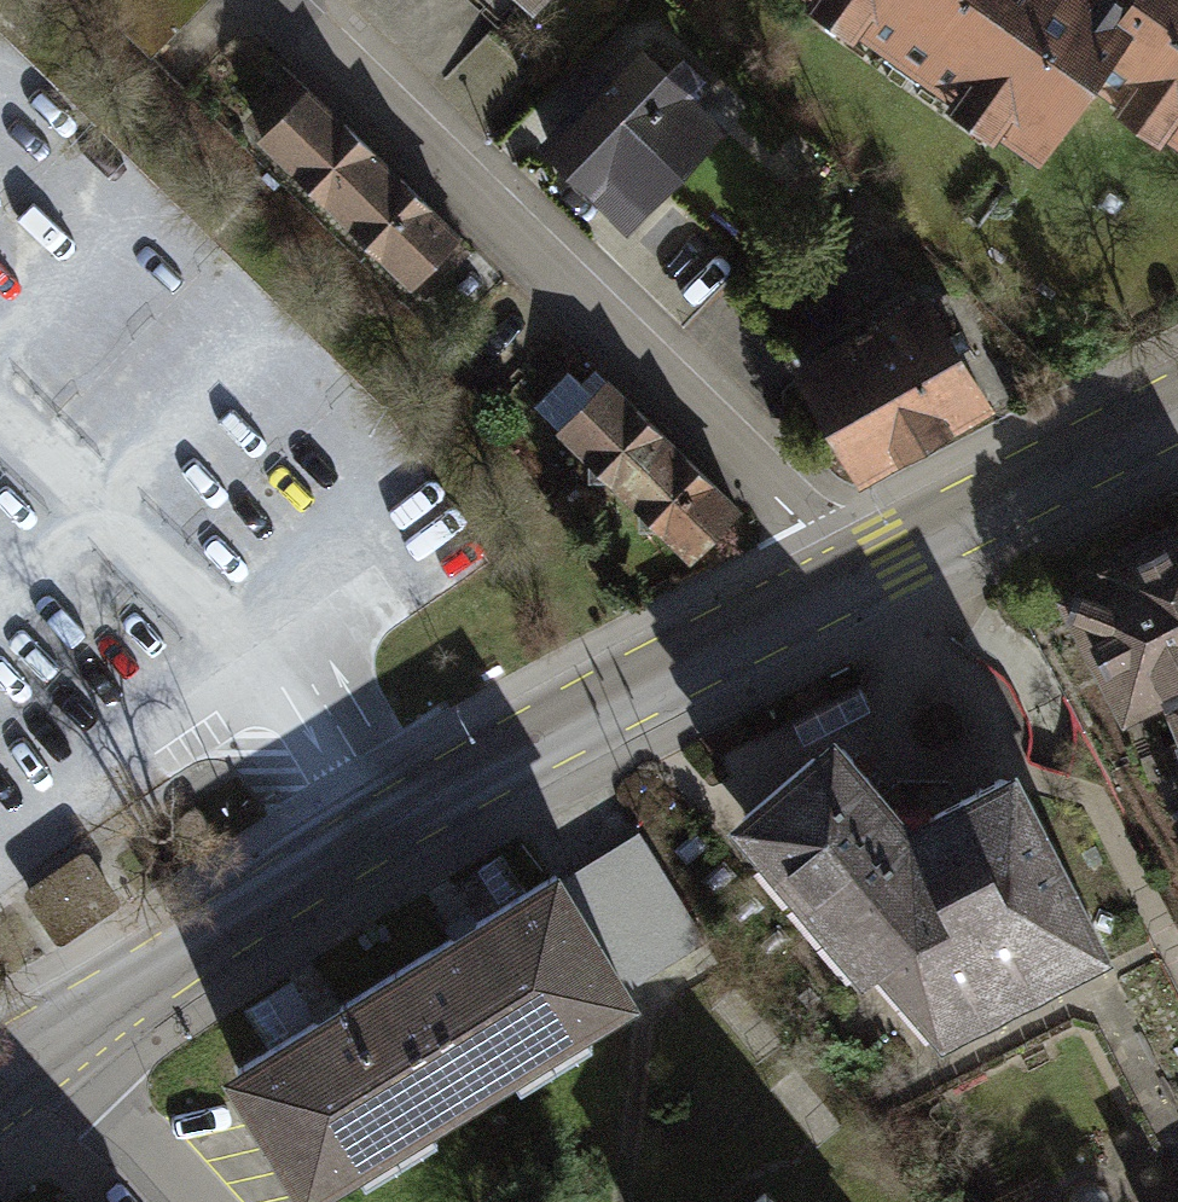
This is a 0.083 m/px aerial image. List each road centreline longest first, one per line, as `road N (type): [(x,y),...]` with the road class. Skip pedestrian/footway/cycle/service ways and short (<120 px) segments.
road 1 (tertiary): [(60,1040),(395,819),(832,584)]
road 2 (residential): [(832,584),(798,521),(282,0)]
road 3 (tertiary): [(832,584),(1177,406)]
road 4 (residential): [(60,1040),(198,1201)]

